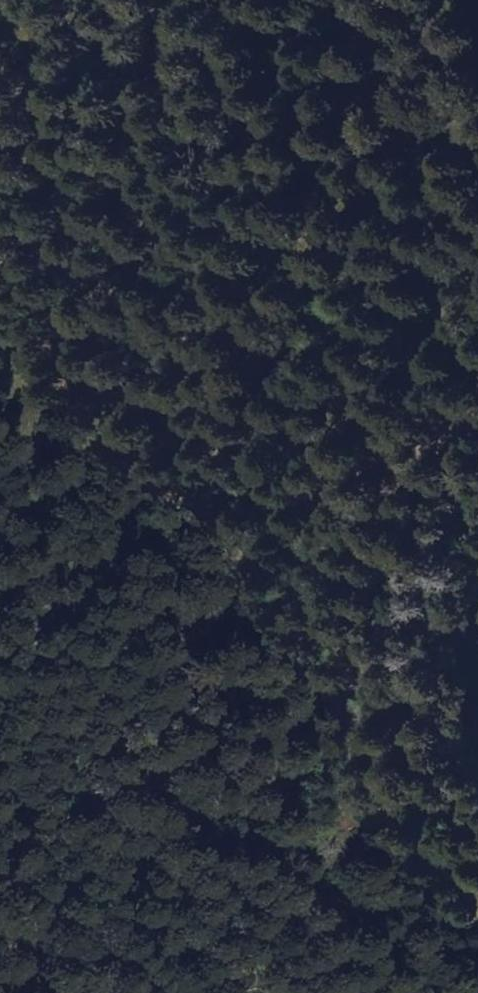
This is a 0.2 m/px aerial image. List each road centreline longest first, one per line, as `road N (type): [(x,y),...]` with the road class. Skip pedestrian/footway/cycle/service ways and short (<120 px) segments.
road 1 (track): [(477,914),(368,715),(431,439),(341,324),(303,113),(350,0)]
road 2 (track): [(0,910),(85,817),(230,596),(310,517),(411,464),(431,439),(477,451)]

